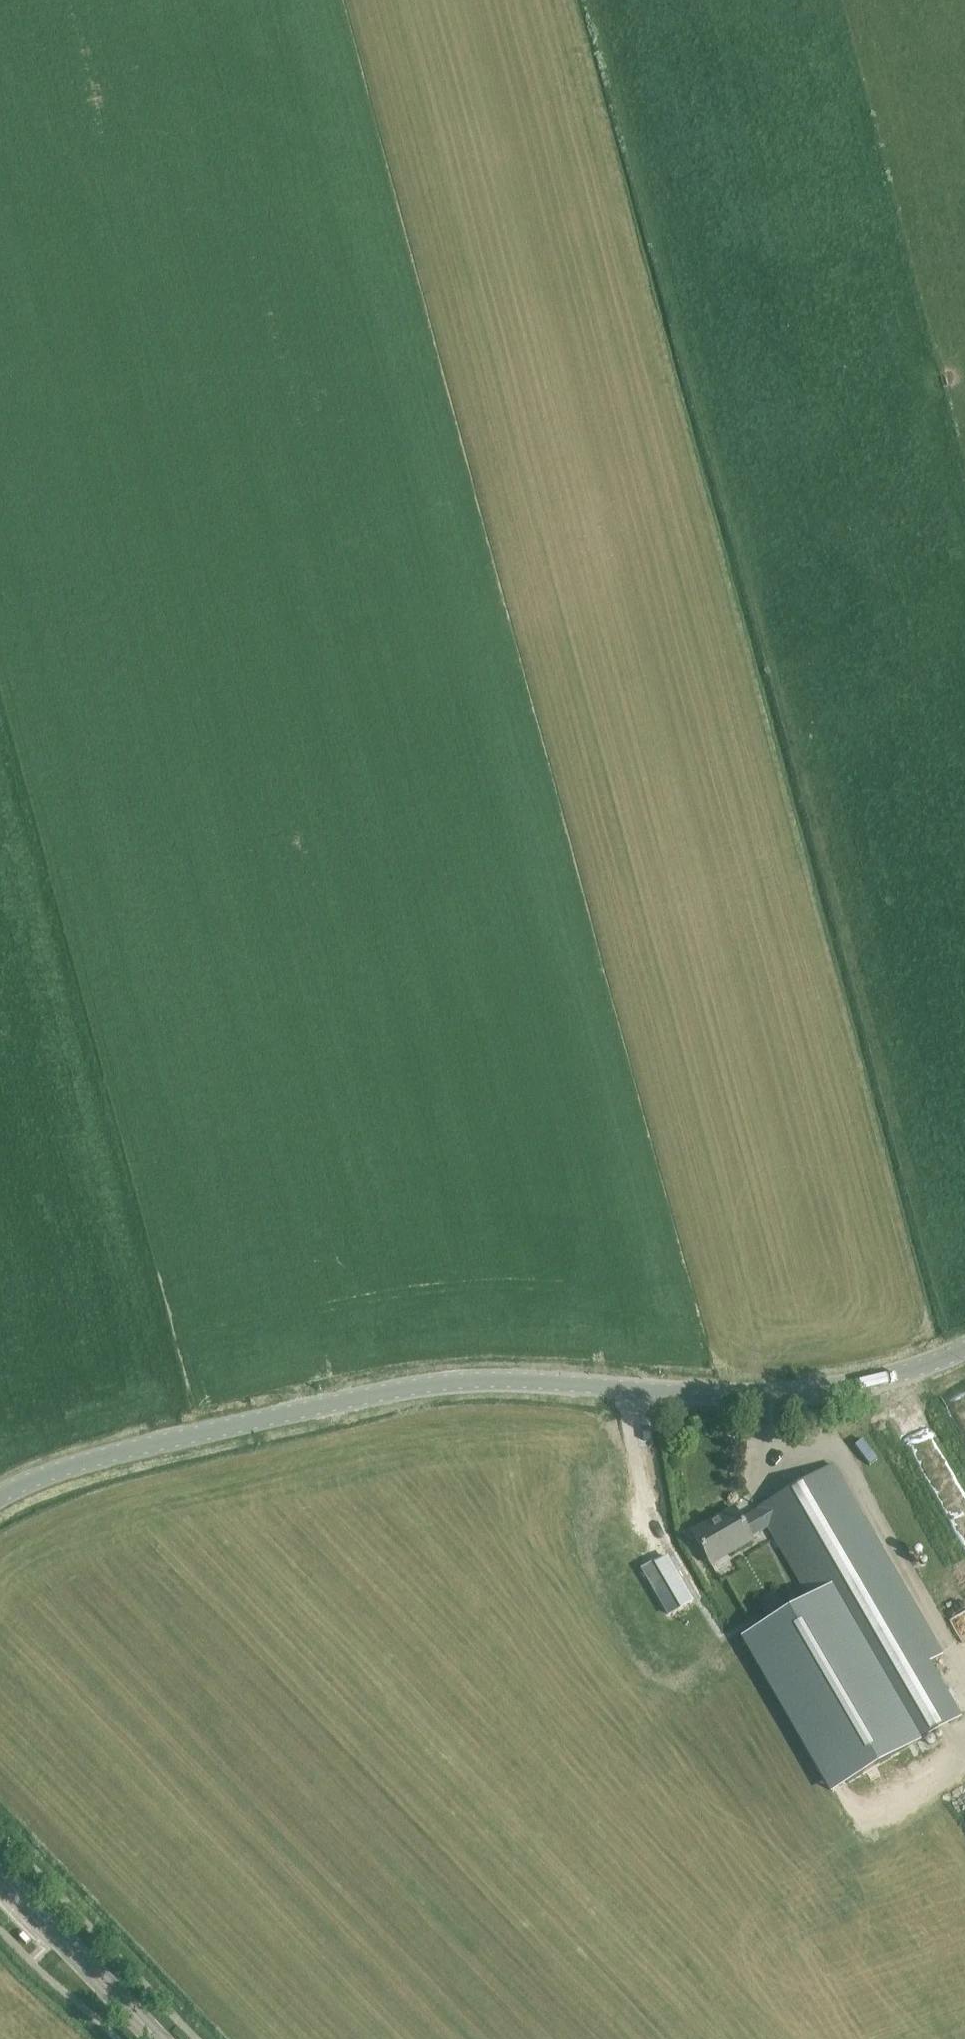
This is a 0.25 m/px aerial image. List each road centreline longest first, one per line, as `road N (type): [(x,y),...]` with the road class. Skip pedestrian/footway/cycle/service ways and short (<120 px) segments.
road 1 (tertiary): [(0,1494),(88,1458),(376,1393),(505,1379),(761,1396),(855,1384),(964,1346)]
road 2 (tertiary): [(154,2038),(0,1881)]

